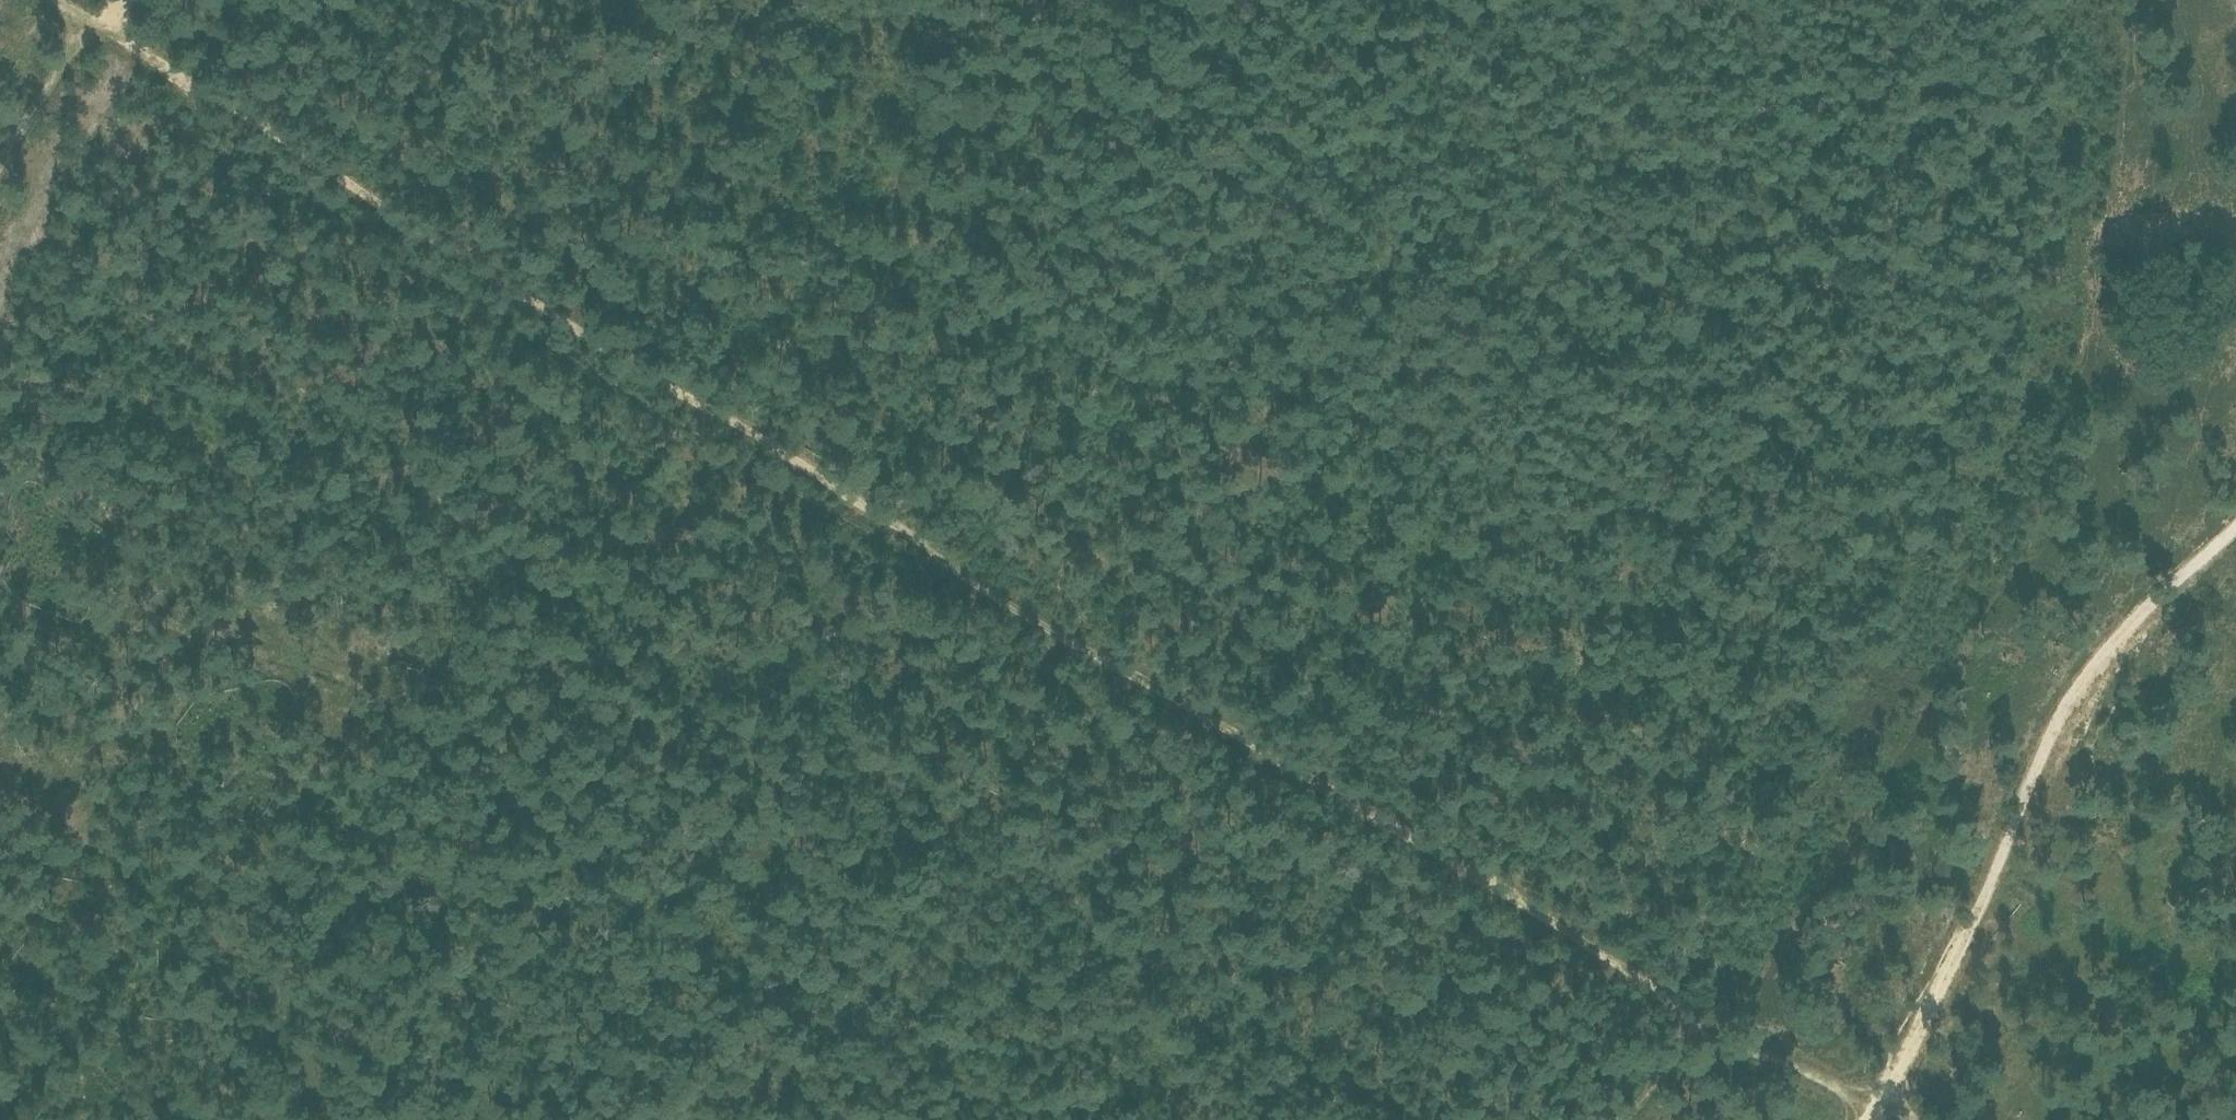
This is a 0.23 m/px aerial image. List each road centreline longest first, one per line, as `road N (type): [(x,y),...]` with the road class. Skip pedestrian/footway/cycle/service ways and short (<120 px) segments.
road 1 (track): [(50,0),(1699,1015),(1876,1110)]
road 2 (track): [(1876,1110),(1953,964),(2056,735),(2134,625),(2235,524)]
road 3 (track): [(0,168),(90,26),(128,0)]
road 4 (track): [(1616,1119),(1644,1094),(1699,1015)]

